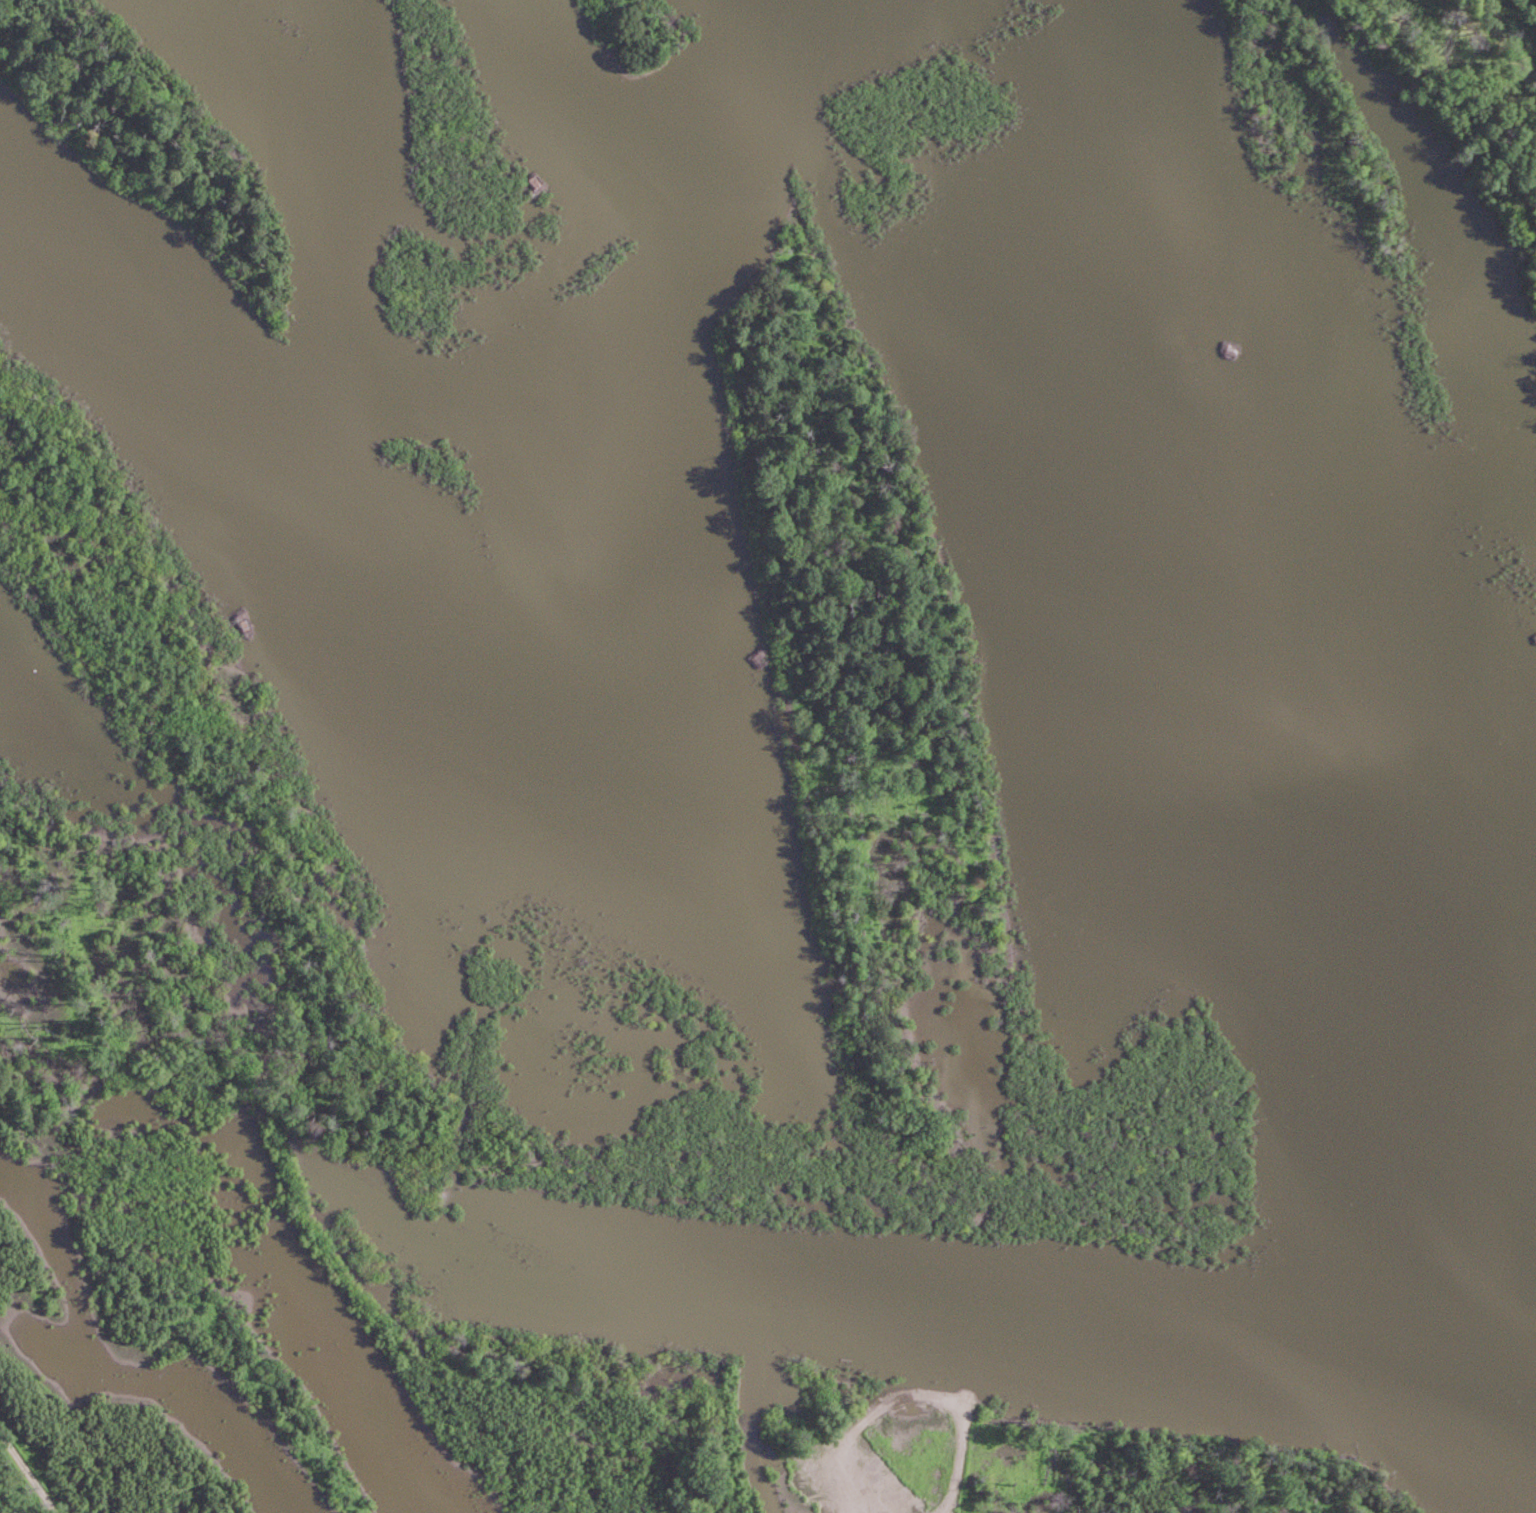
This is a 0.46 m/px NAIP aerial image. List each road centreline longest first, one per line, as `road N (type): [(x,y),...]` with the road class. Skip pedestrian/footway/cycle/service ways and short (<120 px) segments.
road 1 (residential): [(92,1512),(0,1375)]

